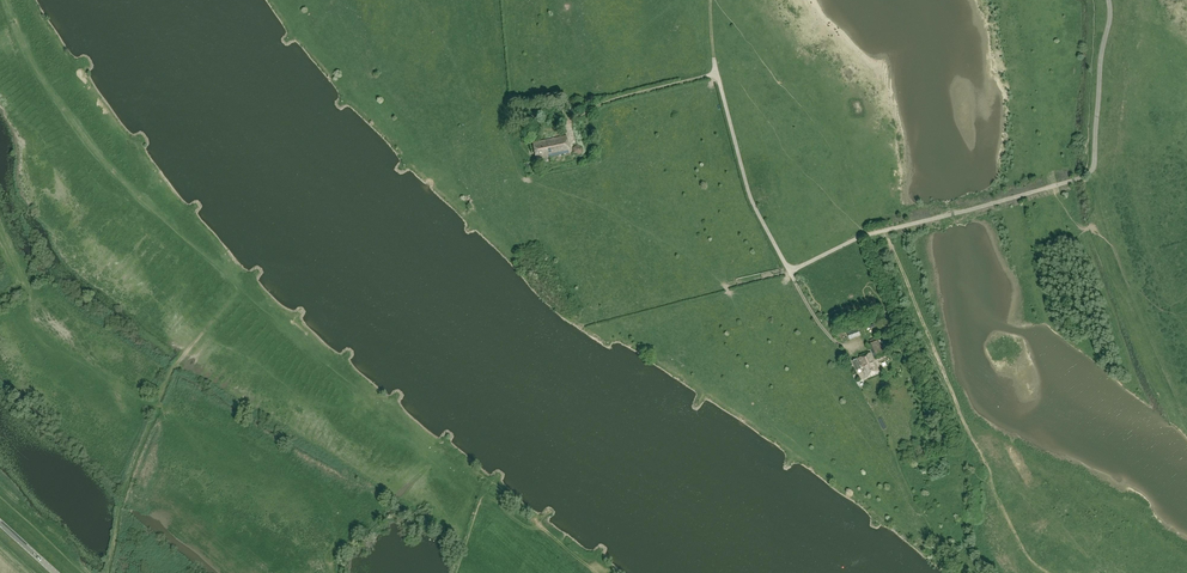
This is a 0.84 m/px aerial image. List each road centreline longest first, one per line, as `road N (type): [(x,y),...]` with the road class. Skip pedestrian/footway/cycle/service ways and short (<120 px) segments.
road 1 (unclassified): [(1109,0),(1091,171),(865,235),(790,272)]
road 2 (unclassified): [(790,272),(752,201),(714,61)]

